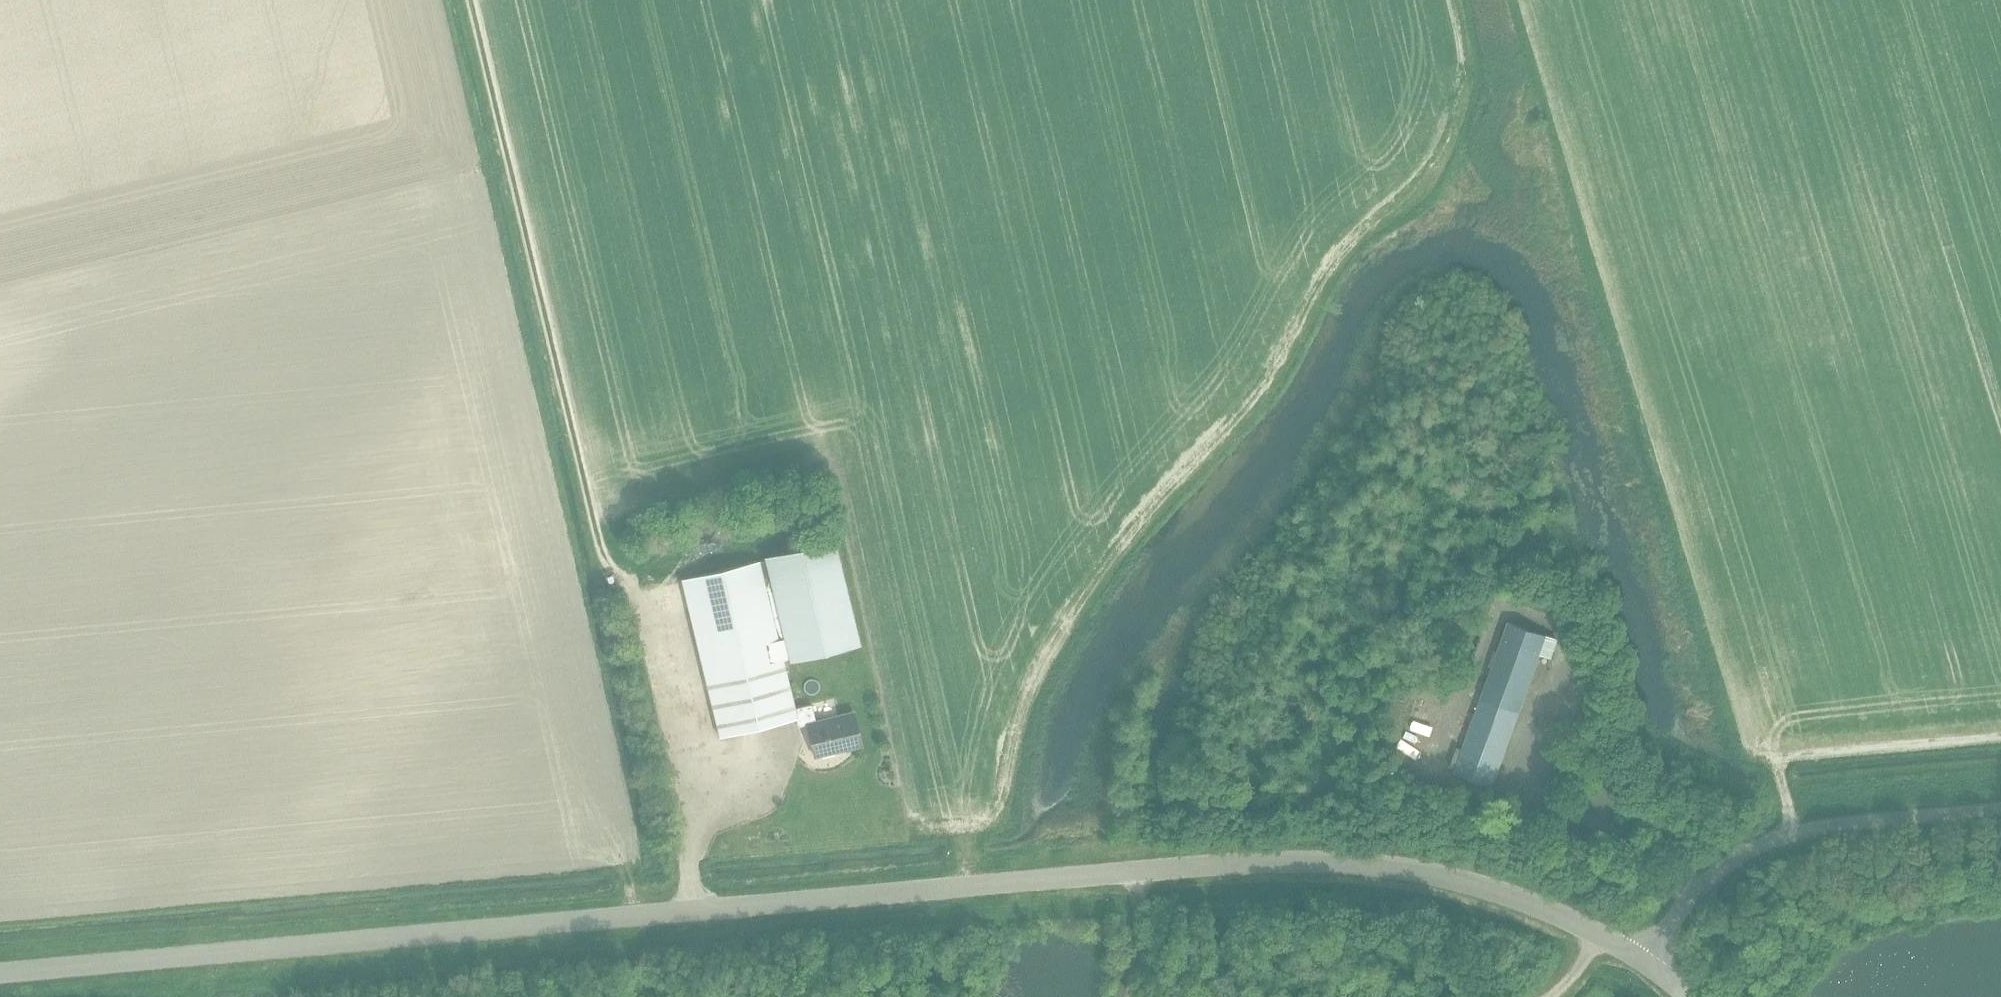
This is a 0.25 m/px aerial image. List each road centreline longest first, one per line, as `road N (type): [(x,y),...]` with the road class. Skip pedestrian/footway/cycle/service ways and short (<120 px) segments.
road 1 (tertiary): [(0,972),(1243,861),(1365,862),(1450,877),(1595,926),(1641,955)]
road 2 (unclassified): [(2000,807),(1809,827),(1755,845),(1705,880),(1641,955)]

